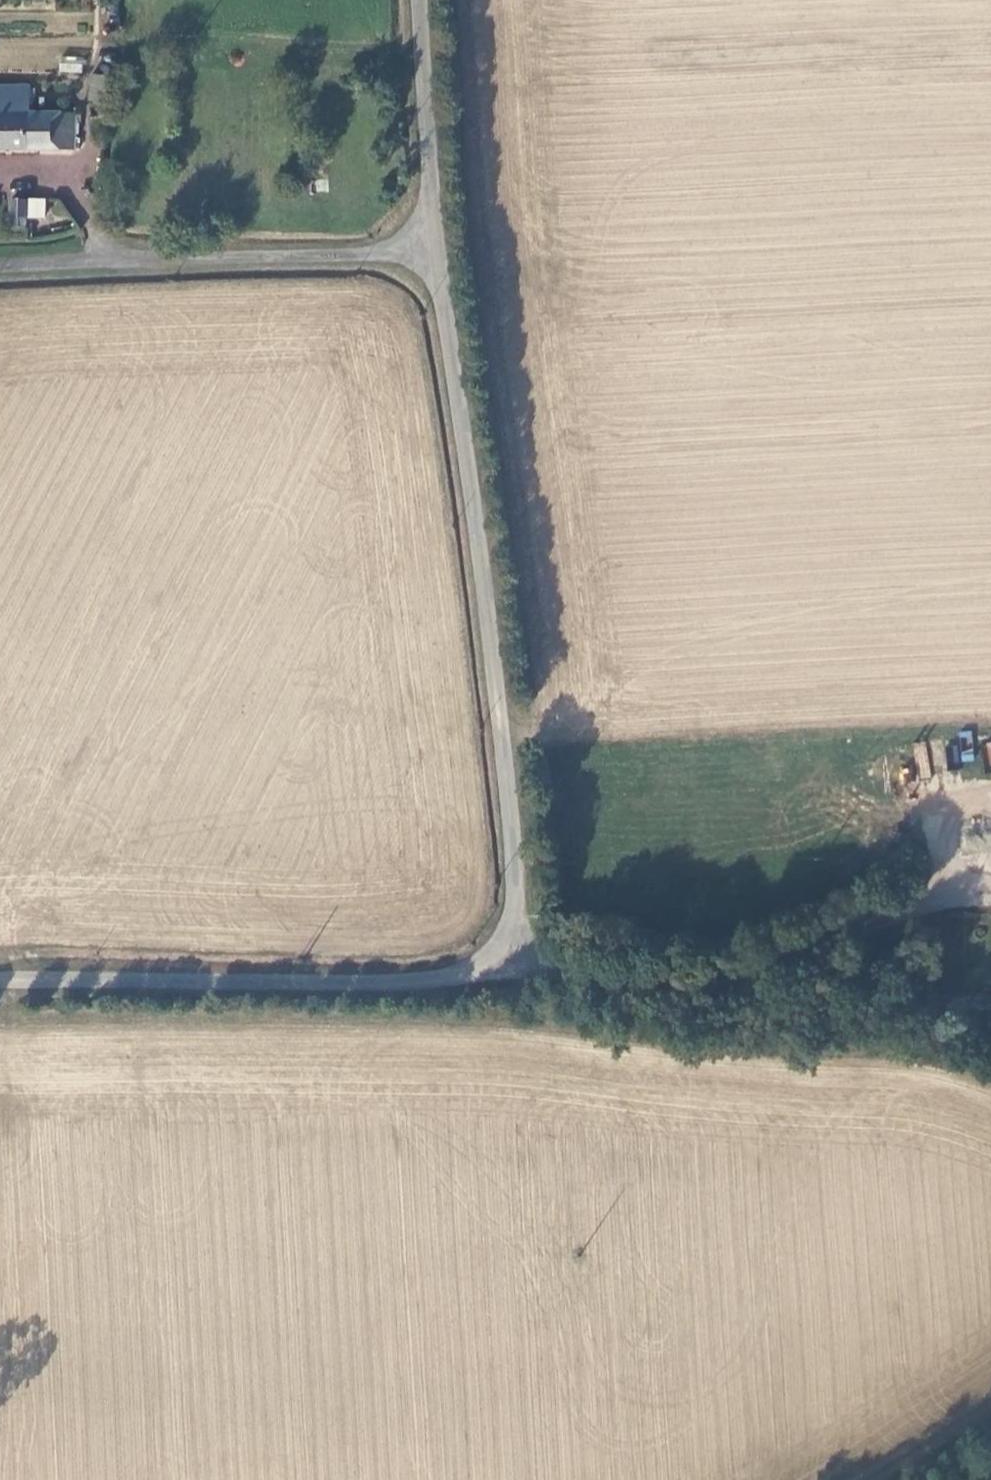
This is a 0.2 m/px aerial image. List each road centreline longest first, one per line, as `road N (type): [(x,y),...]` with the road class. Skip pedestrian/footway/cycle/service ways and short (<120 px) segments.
road 1 (unclassified): [(490,963),(512,894),(509,798),(434,246)]
road 2 (unclassified): [(490,963),(699,983),(752,978),(926,900),(990,893)]
road 3 (unclassified): [(0,981),(411,980),(490,963)]
road 4 (unclassified): [(434,246),(0,265)]
road 5 (unclassified): [(434,246),(416,0)]

